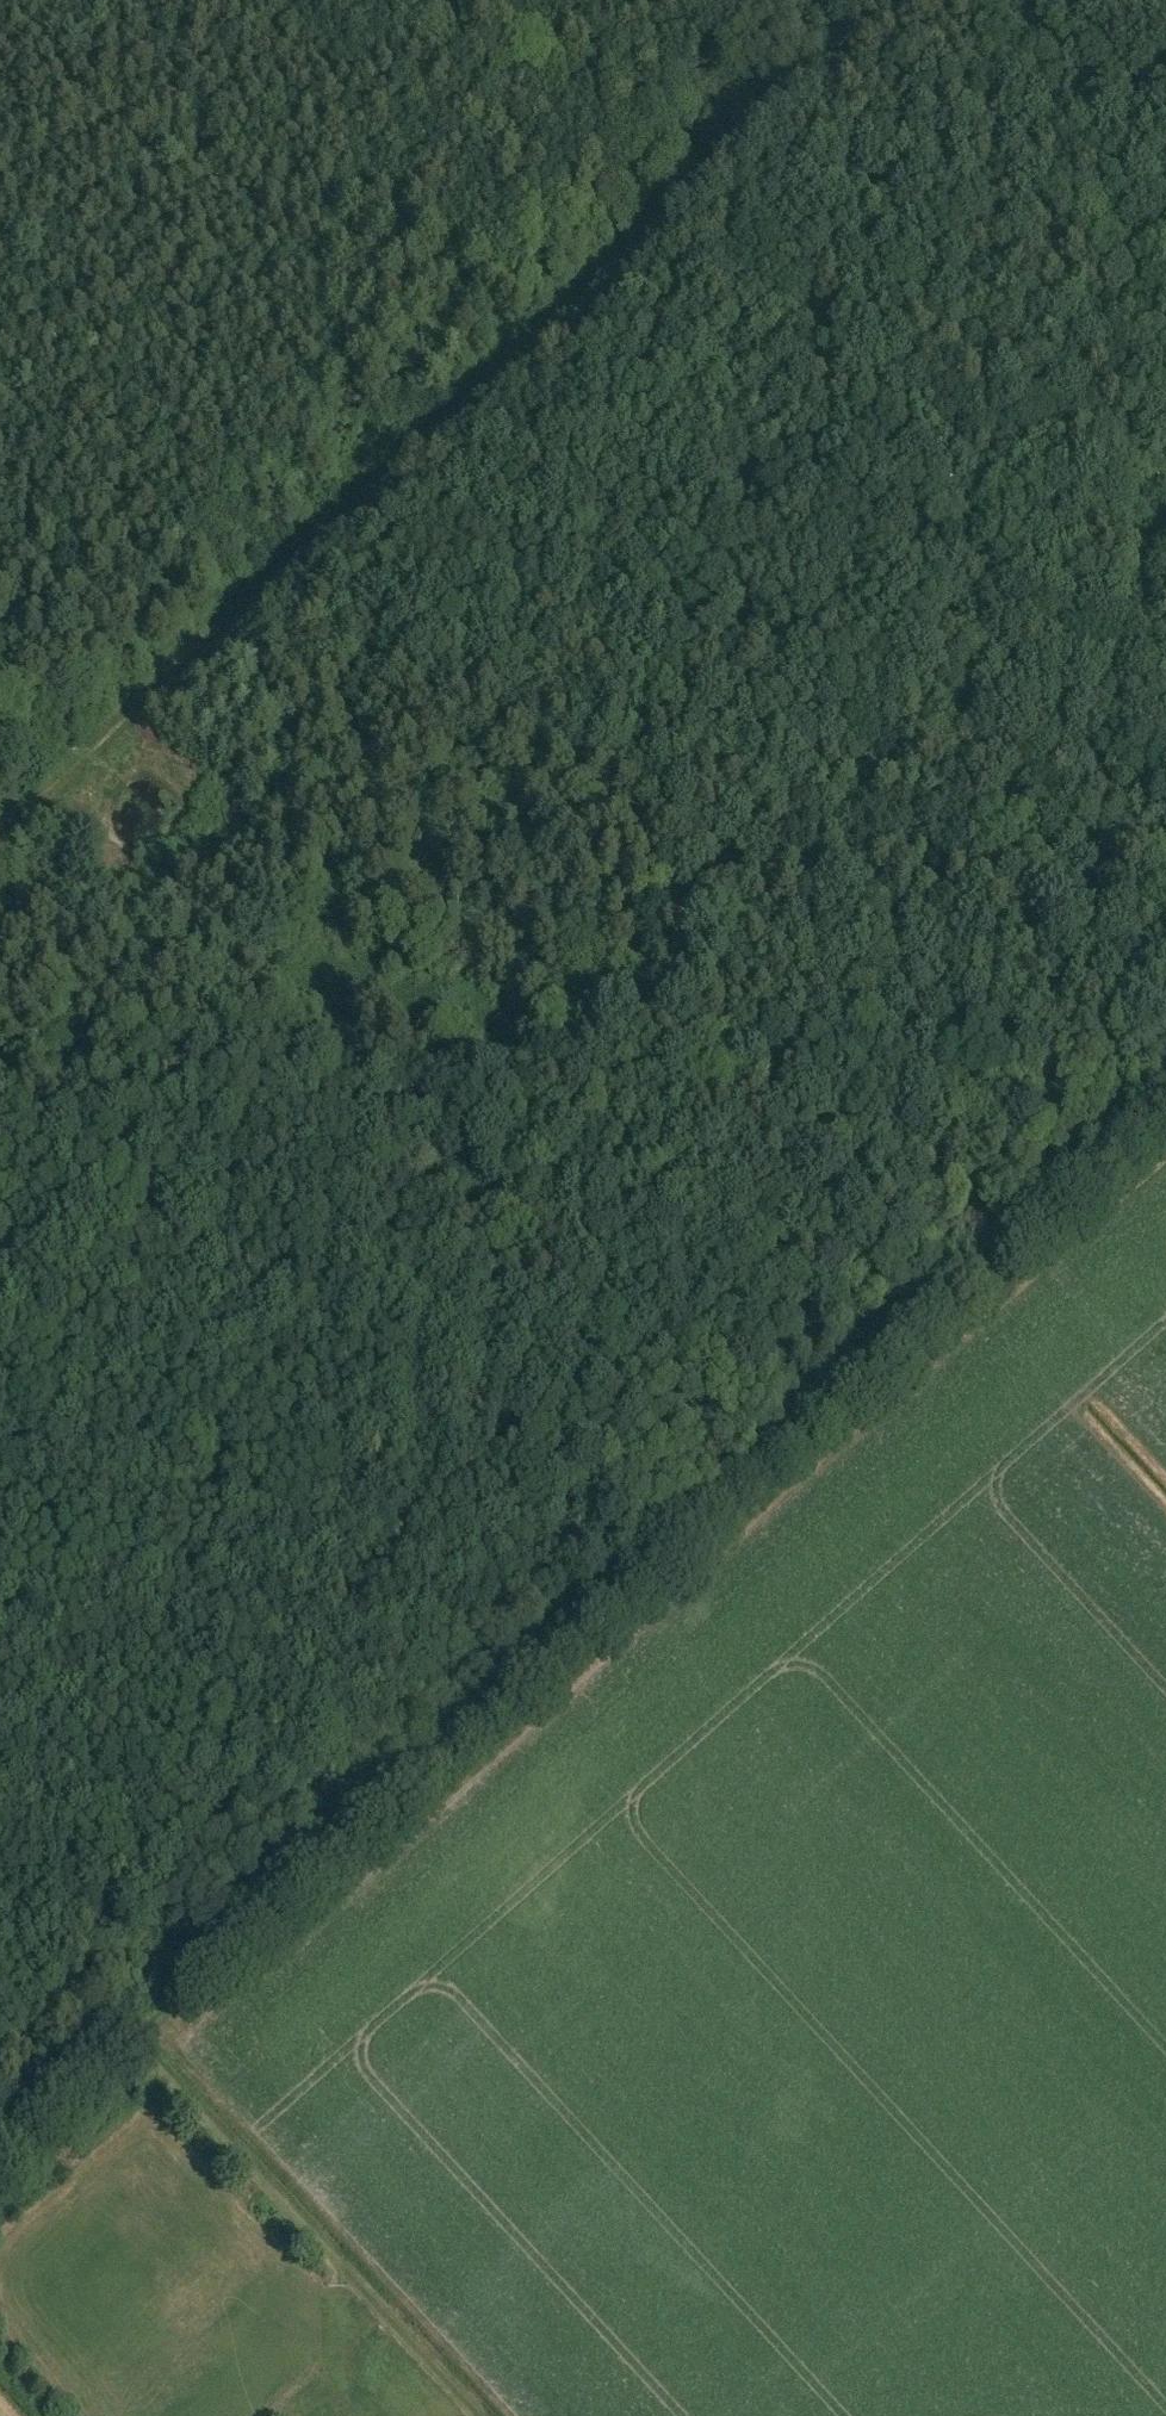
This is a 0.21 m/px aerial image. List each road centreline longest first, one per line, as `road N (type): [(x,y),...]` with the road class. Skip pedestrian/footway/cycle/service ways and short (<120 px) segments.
road 1 (track): [(0,2148),(1165,1107)]
road 2 (track): [(907,0),(0,827)]

